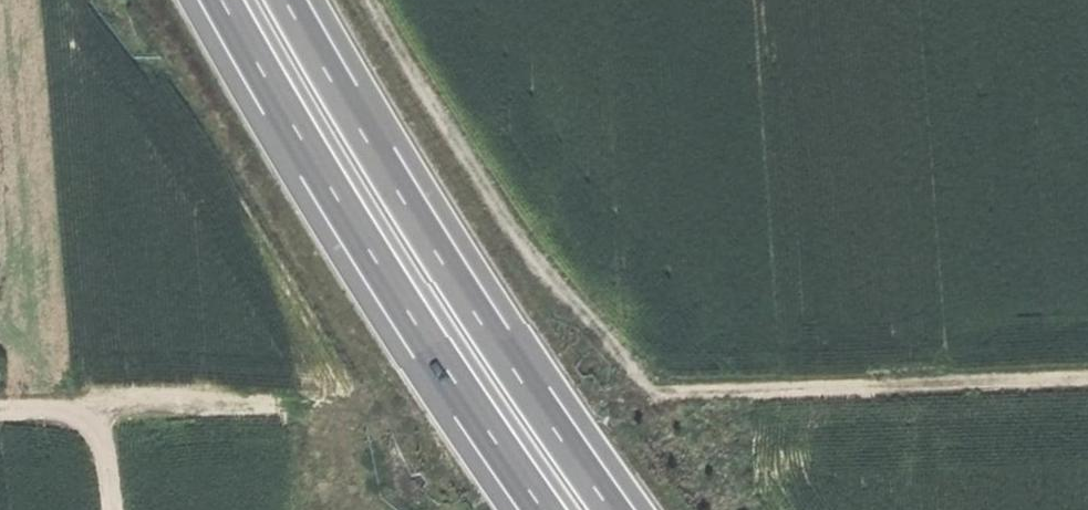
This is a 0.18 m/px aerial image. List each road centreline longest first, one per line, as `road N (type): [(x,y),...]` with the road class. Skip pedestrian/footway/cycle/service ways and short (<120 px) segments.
road 1 (trunk): [(613,509),(405,200),(287,0)]
road 2 (trunk): [(223,0),(338,194),(544,509)]
road 3 (track): [(652,397),(605,333),(535,263),(375,0)]
road 4 (track): [(652,397),(1087,374)]
road 5 (track): [(113,509),(102,410),(0,412)]

